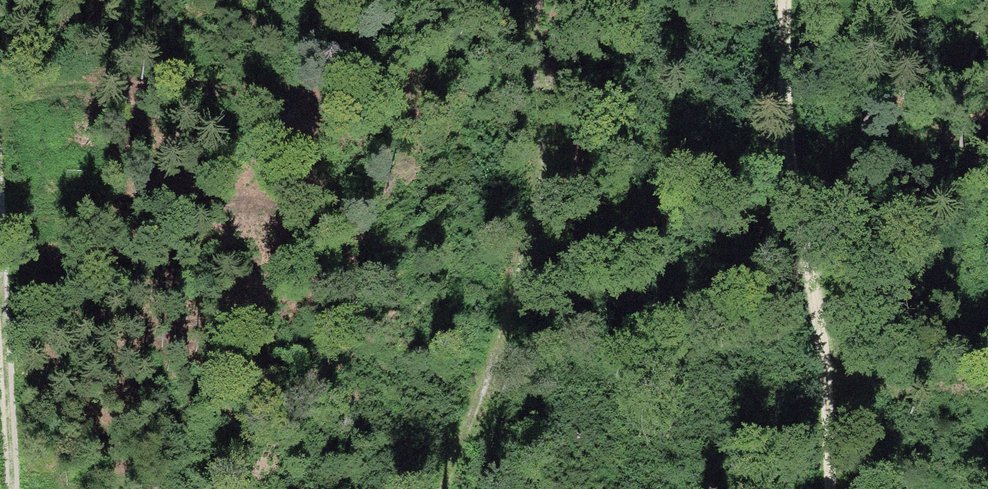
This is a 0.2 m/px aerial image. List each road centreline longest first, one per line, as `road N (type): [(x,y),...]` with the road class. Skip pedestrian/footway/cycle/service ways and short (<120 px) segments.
road 1 (track): [(443,488),(537,210),(543,98),(528,0)]
road 2 (track): [(835,488),(833,407),(798,225),(795,0)]
road 3 (track): [(0,280),(10,488)]

